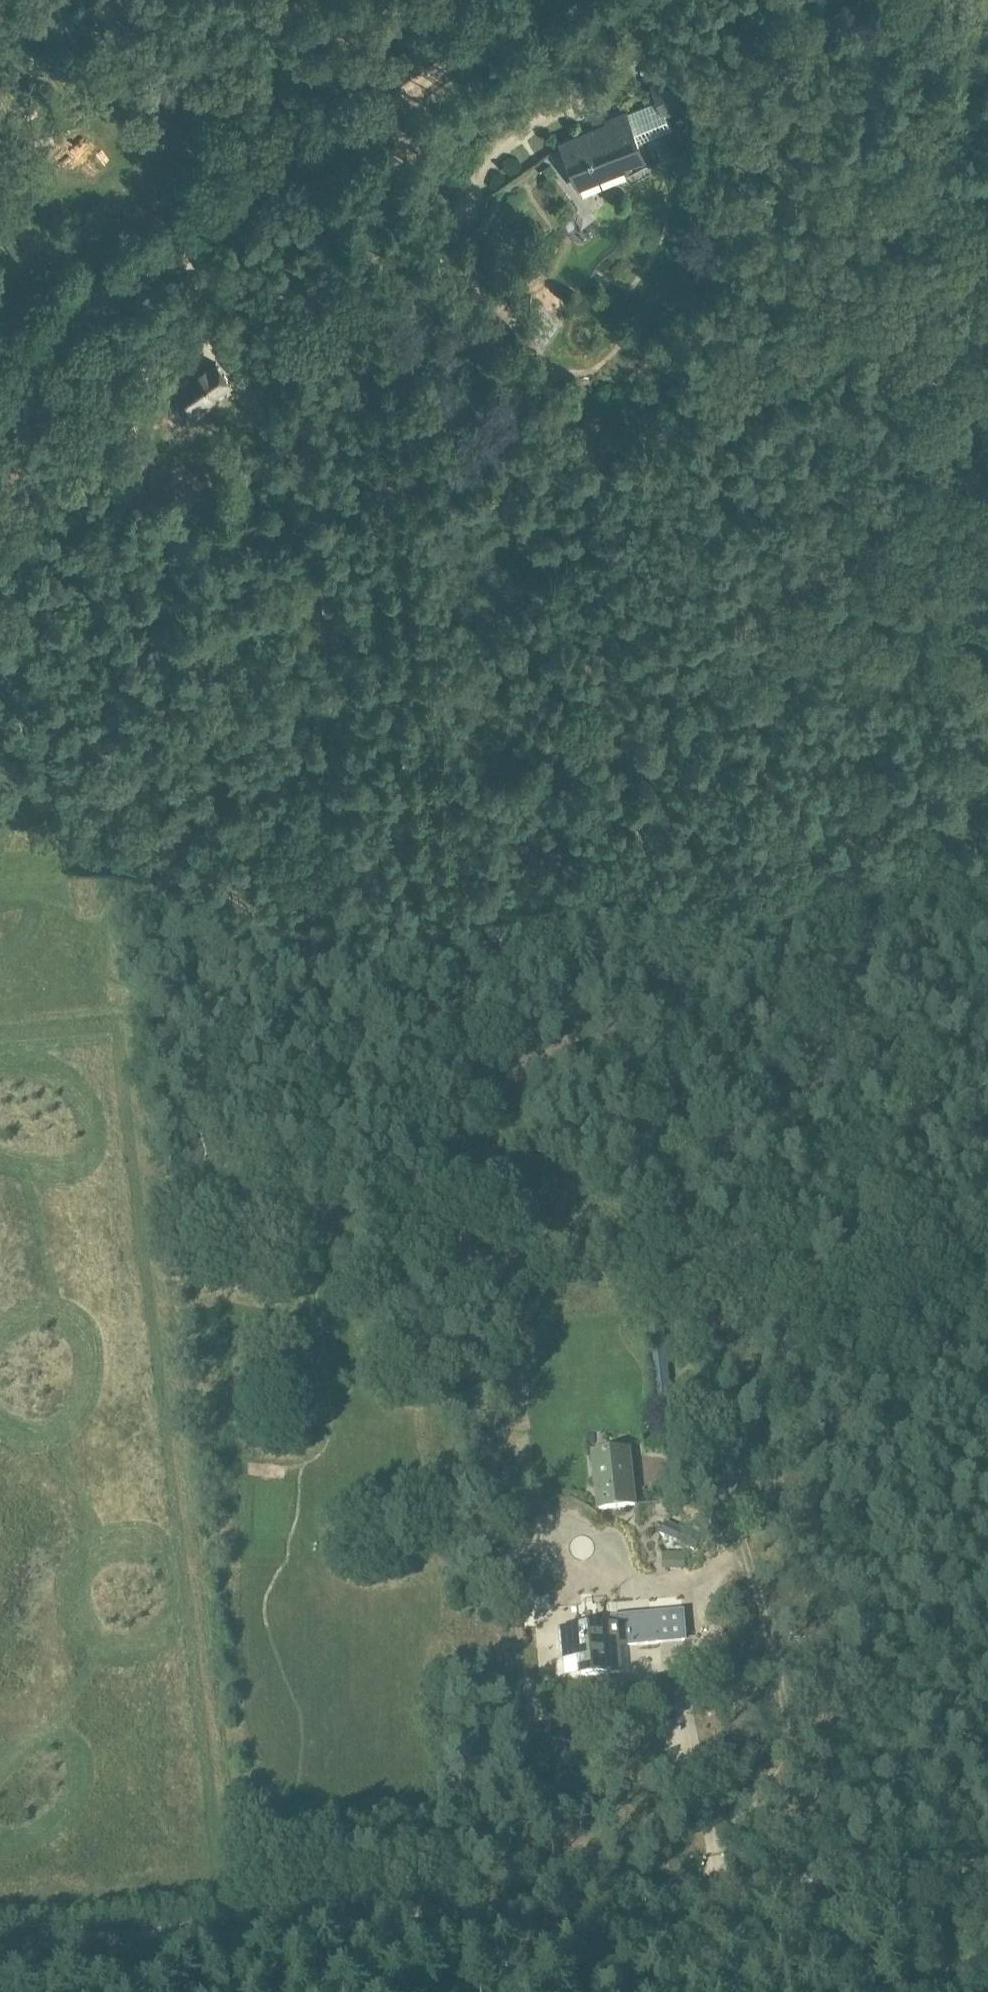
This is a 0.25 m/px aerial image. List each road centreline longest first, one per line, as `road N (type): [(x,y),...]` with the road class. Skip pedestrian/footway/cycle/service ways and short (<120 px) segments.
road 1 (track): [(987,1862),(0,1944)]
road 2 (track): [(0,389),(535,0)]

